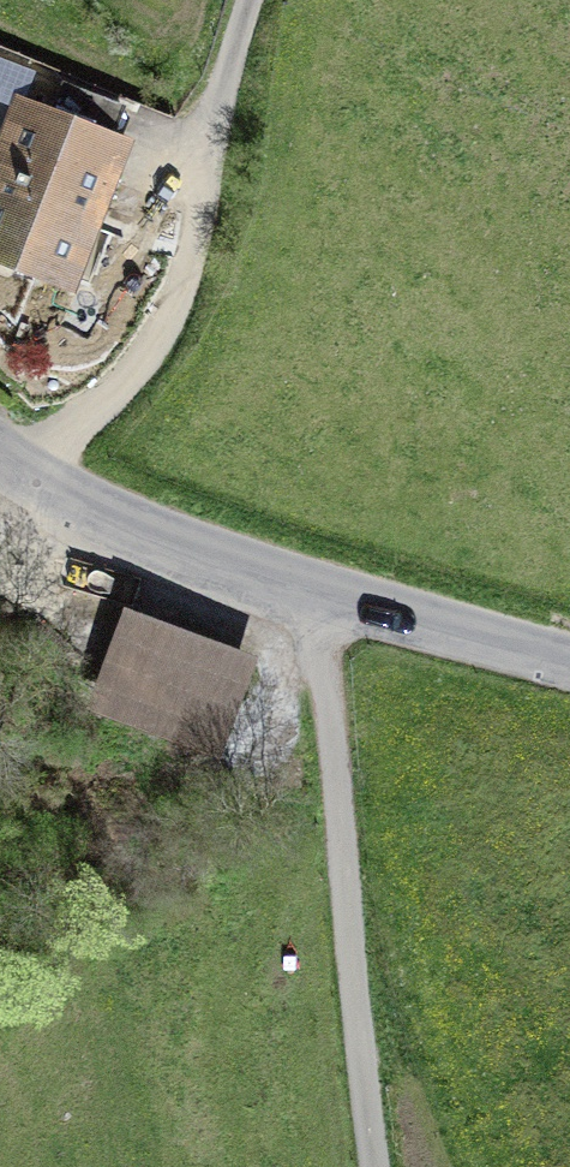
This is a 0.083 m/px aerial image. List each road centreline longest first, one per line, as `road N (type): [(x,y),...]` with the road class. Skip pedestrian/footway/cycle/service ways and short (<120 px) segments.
road 1 (unclassified): [(0,442),(52,485),(151,539),(332,606),(569,667)]
road 2 (track): [(395,1166),(332,606)]
road 3 (track): [(267,0),(208,187),(176,354),(52,485)]

